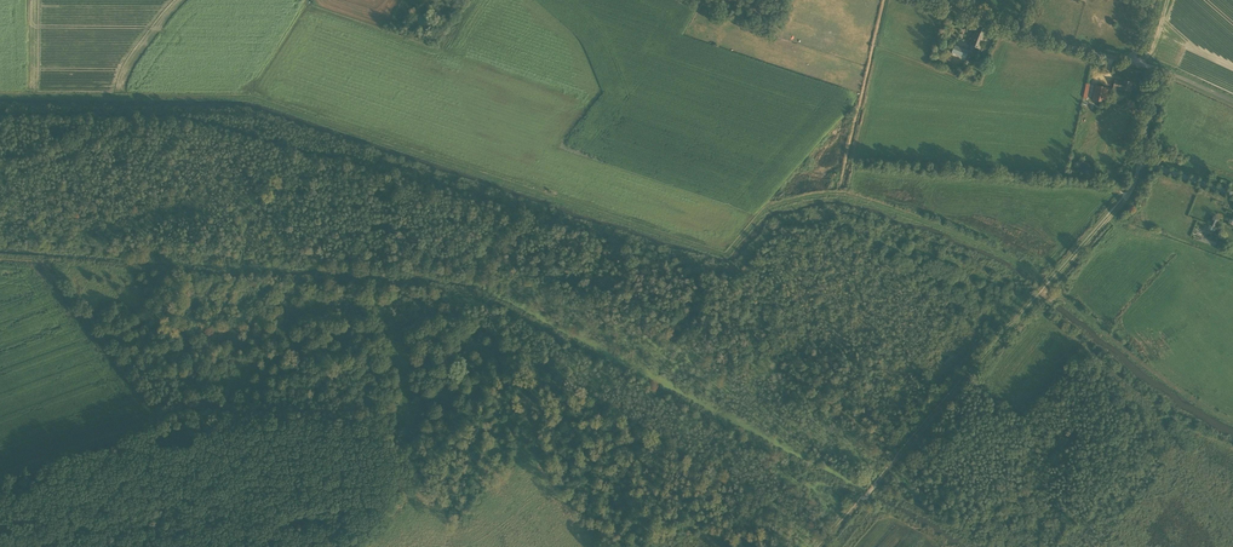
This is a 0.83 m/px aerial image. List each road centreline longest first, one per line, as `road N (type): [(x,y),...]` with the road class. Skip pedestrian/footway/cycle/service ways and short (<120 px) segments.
road 1 (track): [(876,484),(1046,292)]
road 2 (unclassified): [(1131,63),(928,0)]
road 3 (track): [(1046,292),(1130,191)]
road 4 (unclassified): [(1130,191),(1162,70)]

